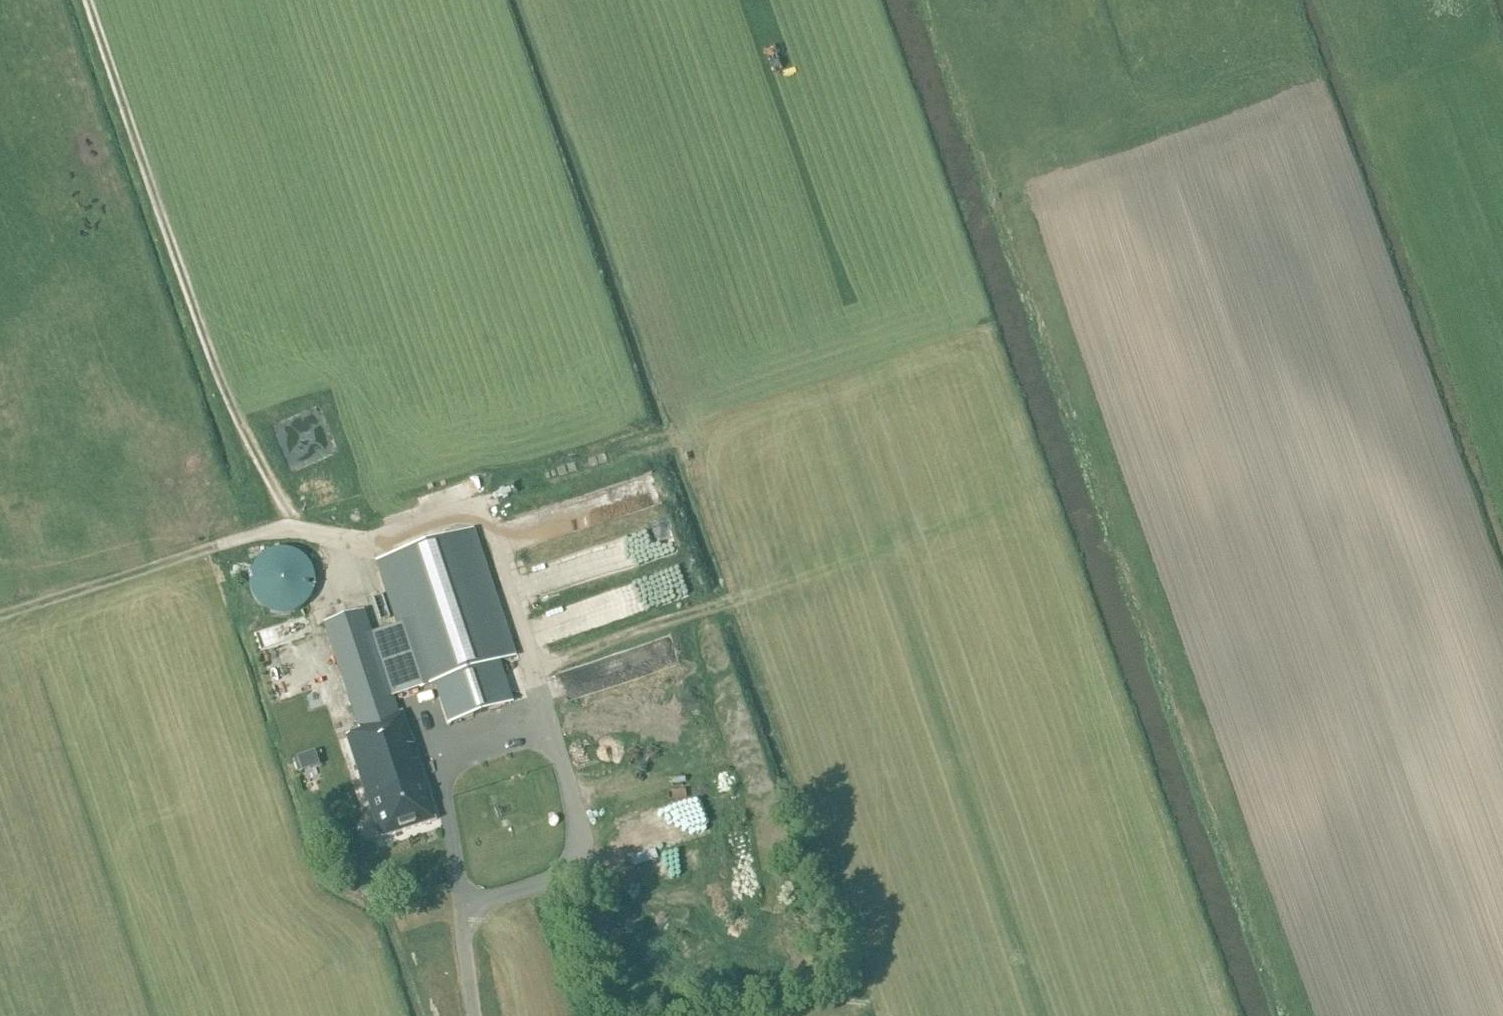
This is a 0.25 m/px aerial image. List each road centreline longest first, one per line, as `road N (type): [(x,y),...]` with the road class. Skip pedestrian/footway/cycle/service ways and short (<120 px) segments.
road 1 (unclassified): [(475,1015),(458,883)]

